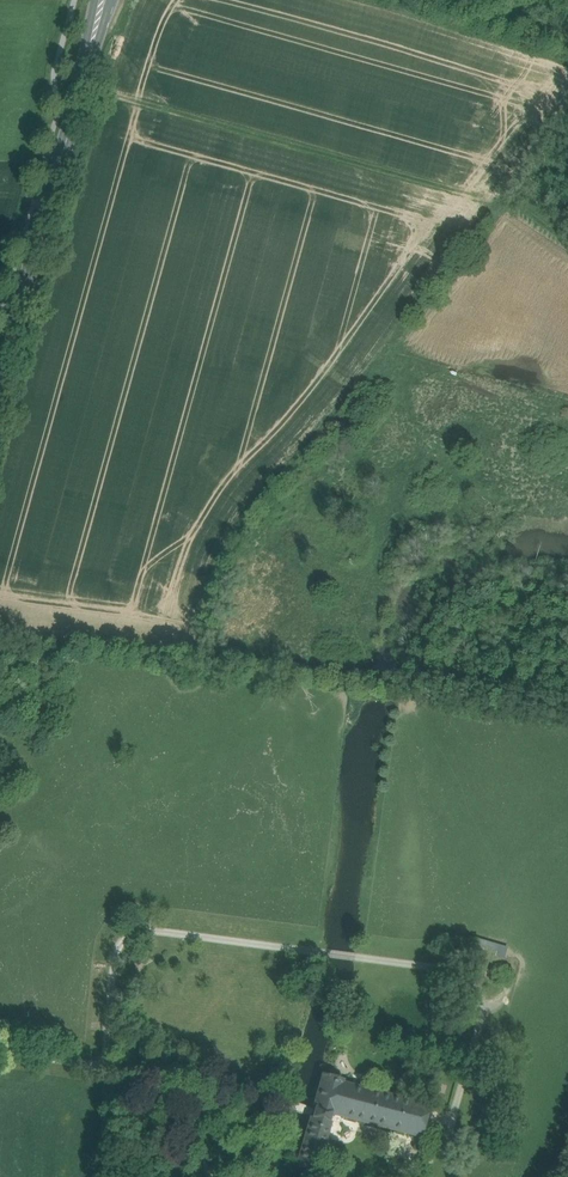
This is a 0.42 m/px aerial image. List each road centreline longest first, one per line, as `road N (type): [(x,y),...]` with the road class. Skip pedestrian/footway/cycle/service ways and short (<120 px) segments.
road 1 (track): [(494,199),(375,362),(381,385),(442,429),(403,479),(323,643)]
road 2 (track): [(82,86),(514,204),(567,241)]
road 3 (primary): [(0,393),(103,0)]

